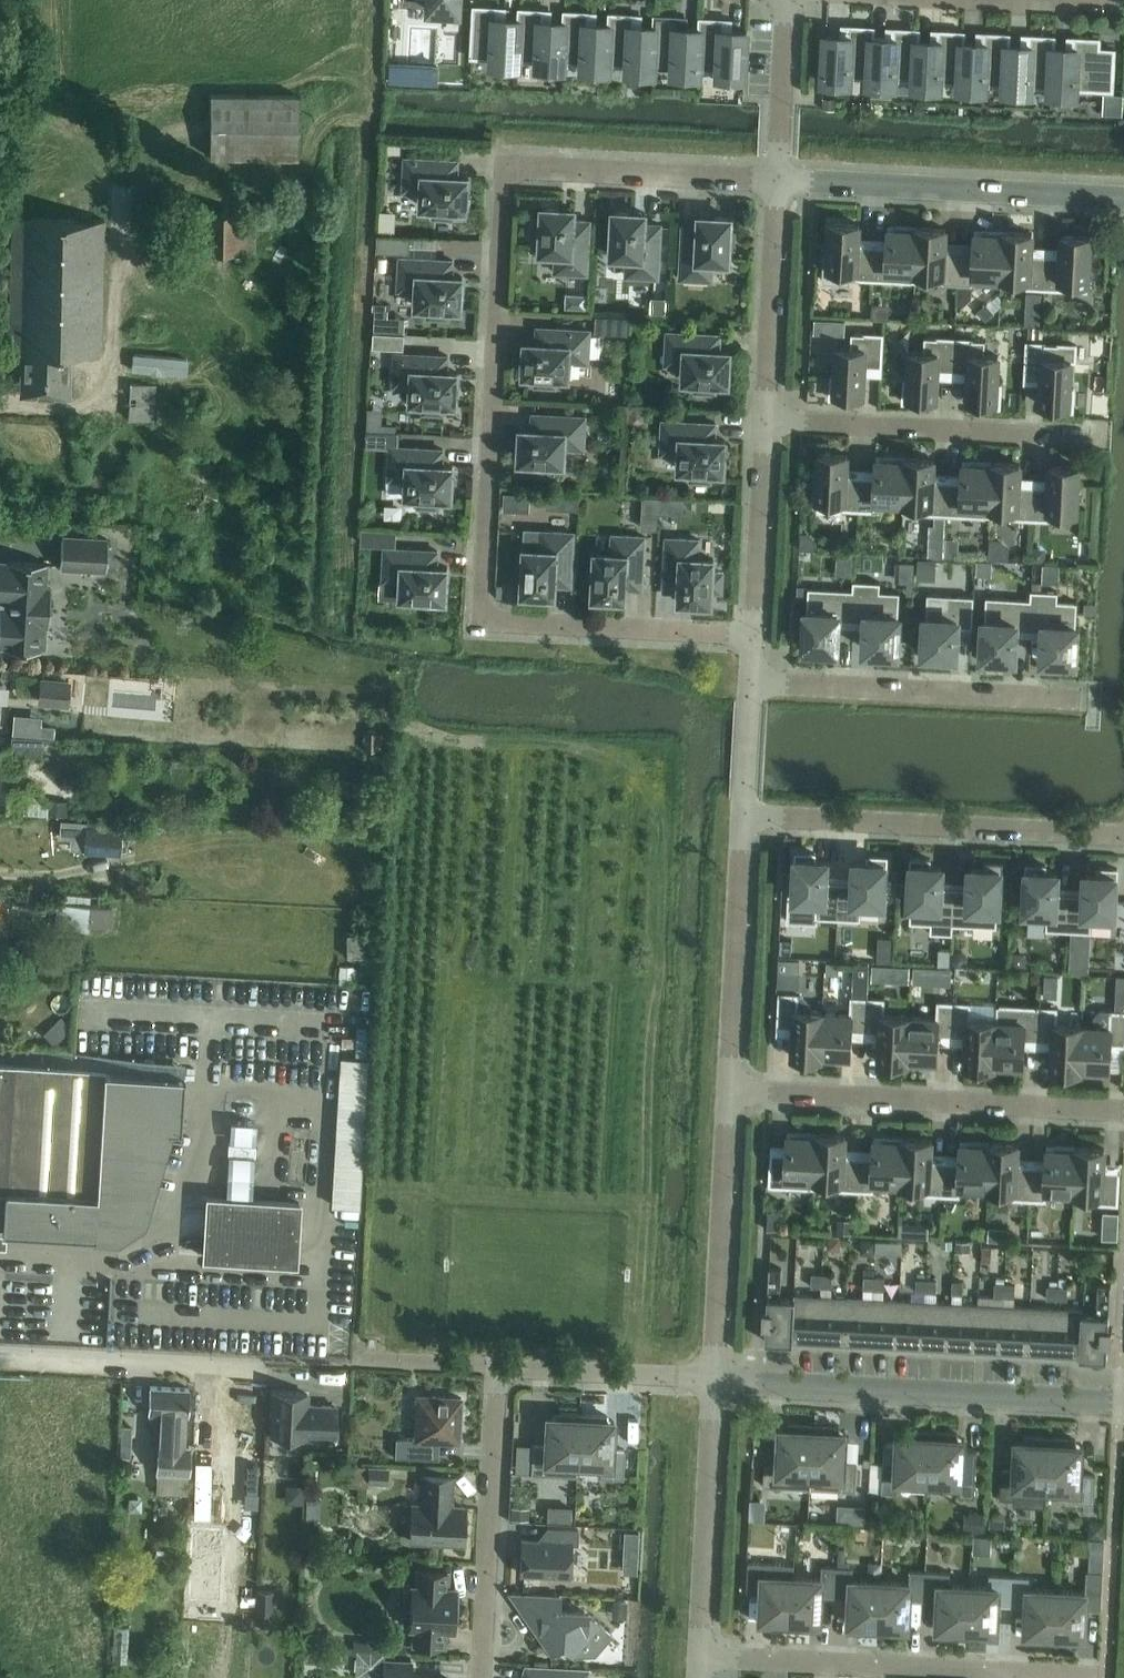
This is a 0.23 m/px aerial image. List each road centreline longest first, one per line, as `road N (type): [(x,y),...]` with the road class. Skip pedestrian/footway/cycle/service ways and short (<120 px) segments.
road 1 (residential): [(778,181),(506,167),(483,622),(754,635)]
road 2 (residential): [(714,1377),(1123,1403)]
road 3 (residential): [(728,1092),(1123,1111)]
road 4 (residential): [(742,816),(1123,836)]
road 5 (residential): [(1123,199),(778,181)]
road 6 (residential): [(749,684),(1080,701)]
road 7 (residential): [(1090,438),(764,421)]
road 8 (residential): [(699,1658),(1012,1674)]
road 9 (residential): [(497,1367),(481,1677)]
road 10 (residential): [(728,1092),(714,1377)]
road 11 (residential): [(714,1377),(699,1658)]
road 12 (residential): [(742,816),(728,1092)]
road 13 (residential): [(0,1351),(269,1361)]
road 14 (residential): [(764,421),(778,181)]
road 15 (residential): [(497,1367),(714,1377)]
road 16 (residential): [(754,635),(764,421)]
road 17 (residential): [(786,0),(778,181)]
road 18 (residential): [(368,1362),(497,1367)]

